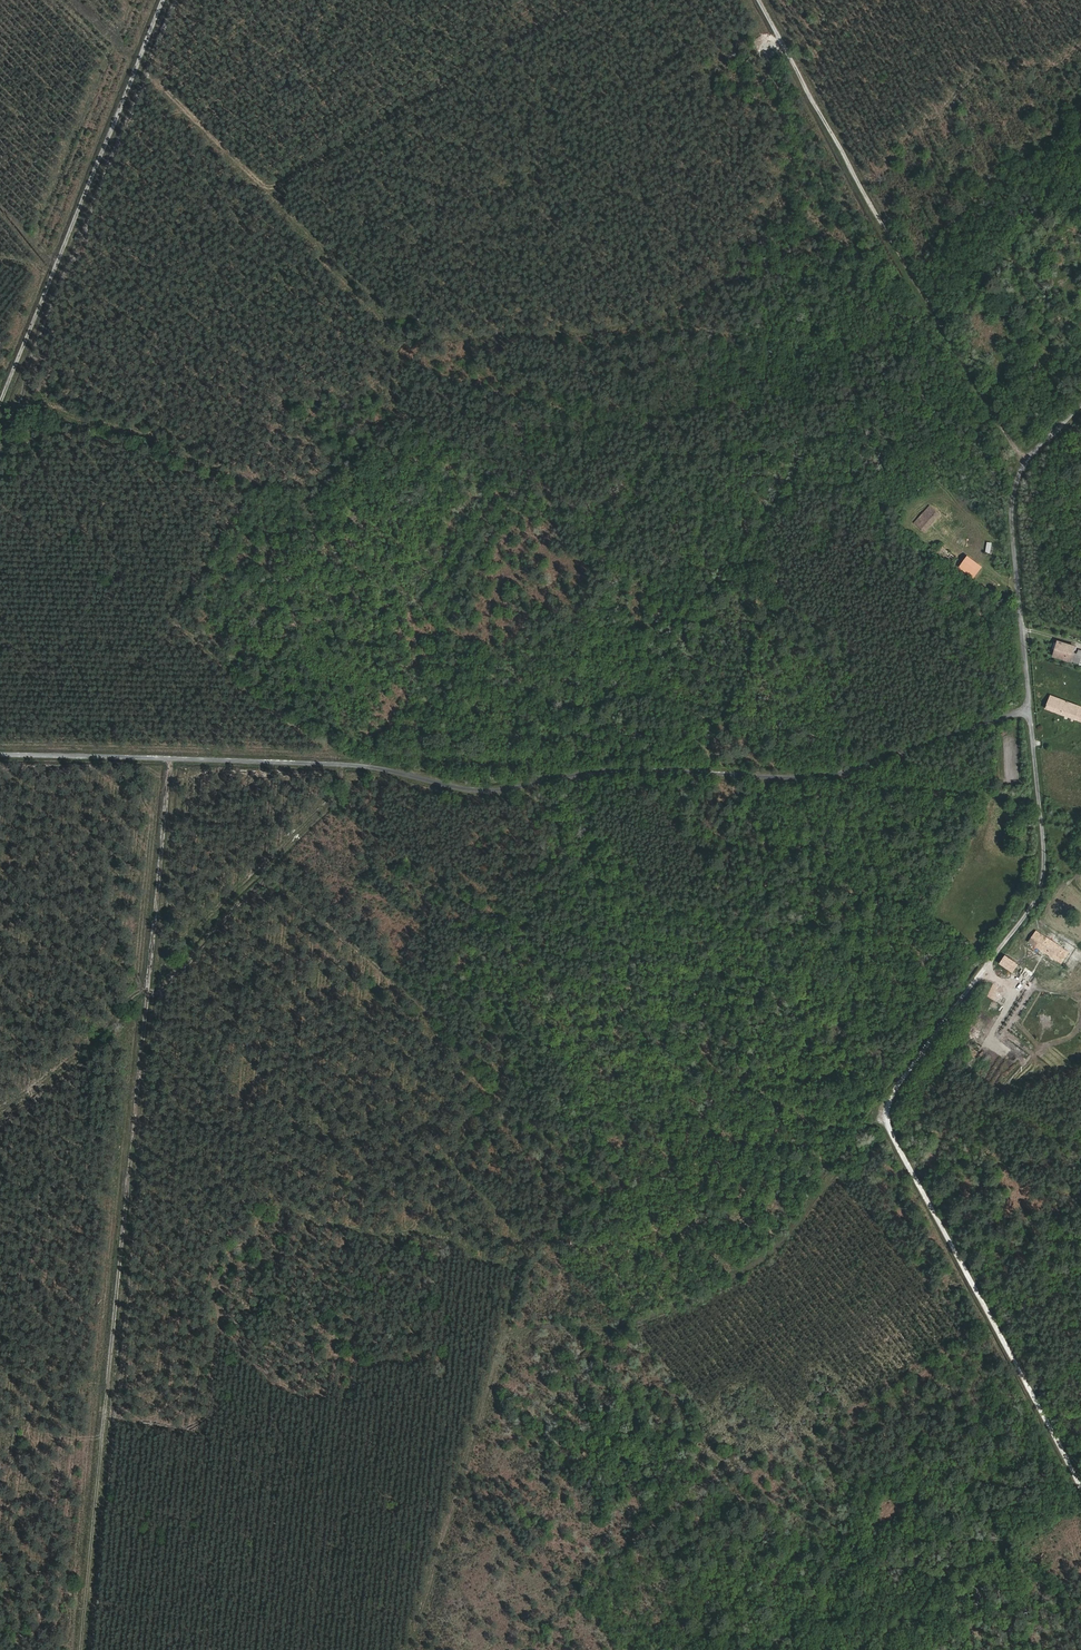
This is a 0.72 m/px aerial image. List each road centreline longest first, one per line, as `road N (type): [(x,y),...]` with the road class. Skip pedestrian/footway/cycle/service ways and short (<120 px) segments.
road 1 (track): [(882,1117),(805,1217),(681,1293),(564,1330),(508,1327),(515,1273),(451,1181),(483,1110),(444,1035),(295,906),(256,883),(333,764),(183,639),(249,485),(1,402)]
road 2 (unclassified): [(1080,411),(1020,471),(1016,503),(1041,892),(882,1117),(1080,1493)]
road 3 (track): [(0,756),(333,764),(485,792),(643,768),(815,777),(1031,710)]
road 4 (track): [(249,485),(312,493),(404,439),(413,416),(390,297),(291,208),(617,0)]
road 5 (track): [(1020,471),(761,0)]
road 6 (track): [(0,404),(163,0)]
road 7 (track): [(508,1327),(401,1649)]

